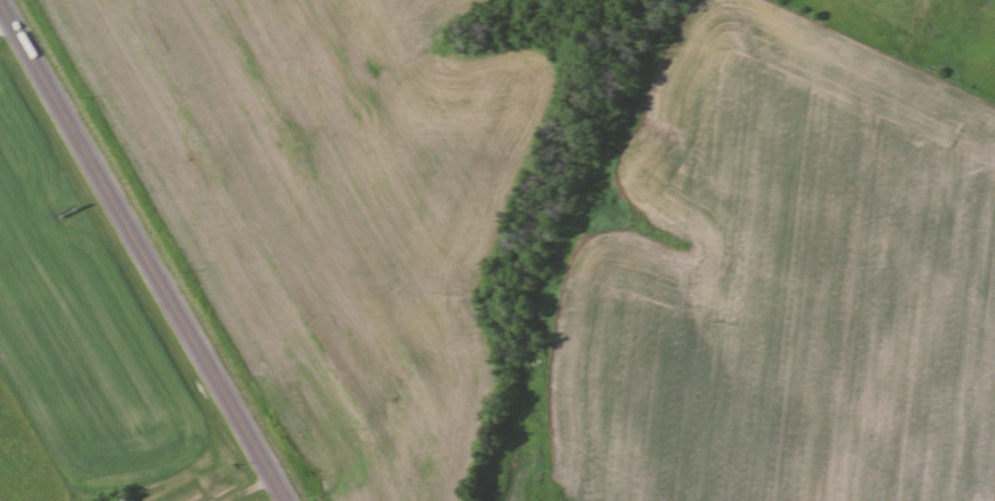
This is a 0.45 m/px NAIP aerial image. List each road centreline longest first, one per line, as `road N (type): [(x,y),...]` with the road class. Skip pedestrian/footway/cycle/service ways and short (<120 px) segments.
road 1 (primary): [(293,500),(1,0)]

